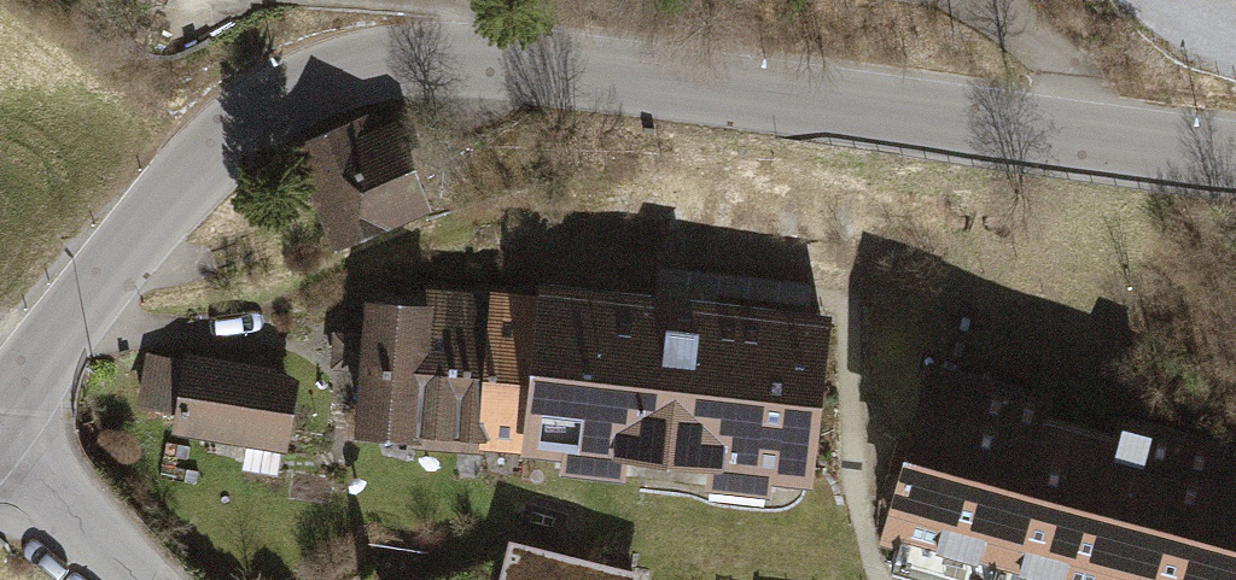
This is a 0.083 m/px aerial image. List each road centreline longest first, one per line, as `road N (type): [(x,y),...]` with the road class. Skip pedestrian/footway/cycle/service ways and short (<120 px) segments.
road 1 (tertiary): [(0,414),(107,272),(228,134),(311,84),(366,65),(466,59),(1235,154)]
road 2 (residential): [(0,458),(67,500),(141,579)]
road 3 (track): [(1075,132),(1057,60),(986,0)]

